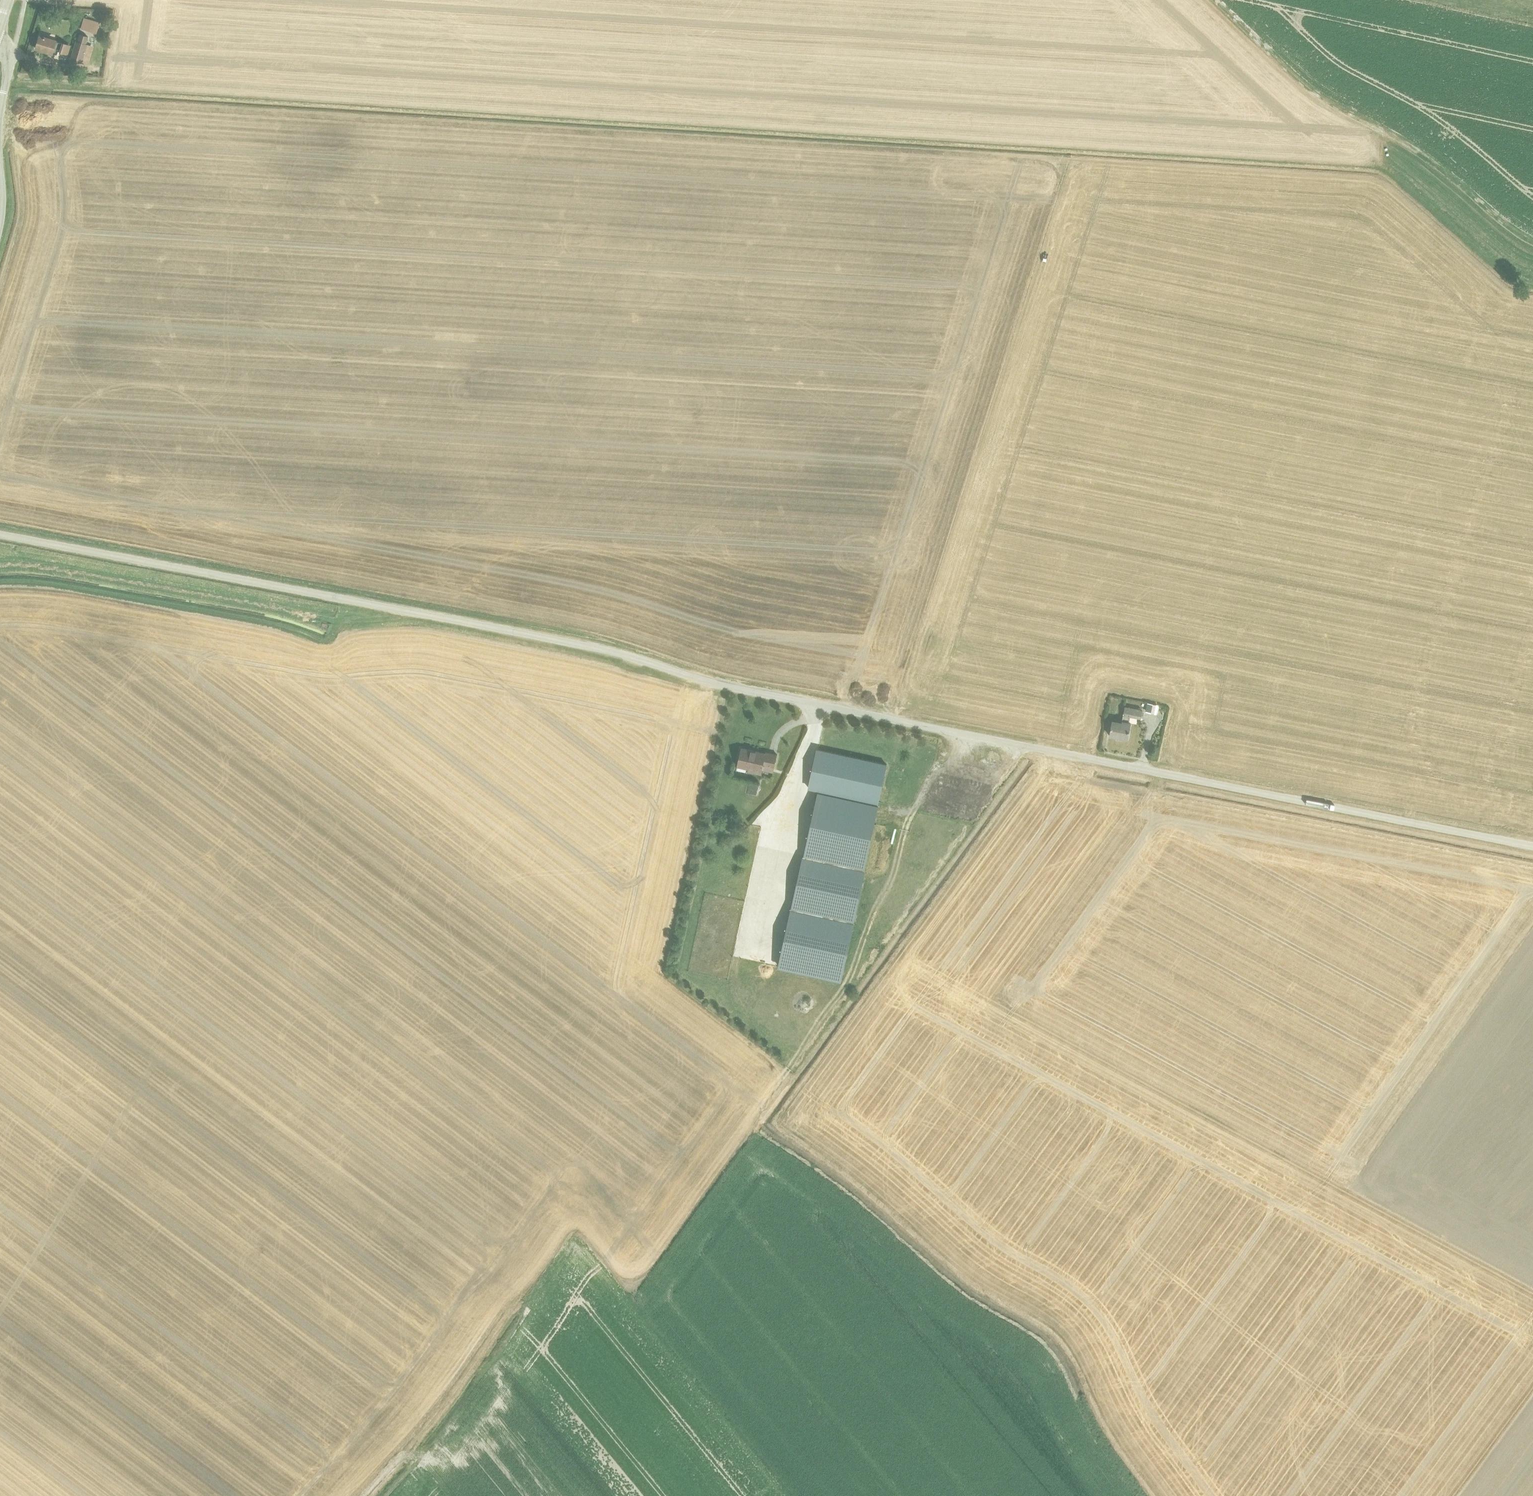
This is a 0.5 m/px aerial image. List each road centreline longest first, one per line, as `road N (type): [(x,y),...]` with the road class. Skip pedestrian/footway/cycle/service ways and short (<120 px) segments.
road 1 (unclassified): [(1532,847),(724,687),(506,628),(0,537)]
road 2 (track): [(1532,243),(1410,145),(1329,104),(1216,0)]

